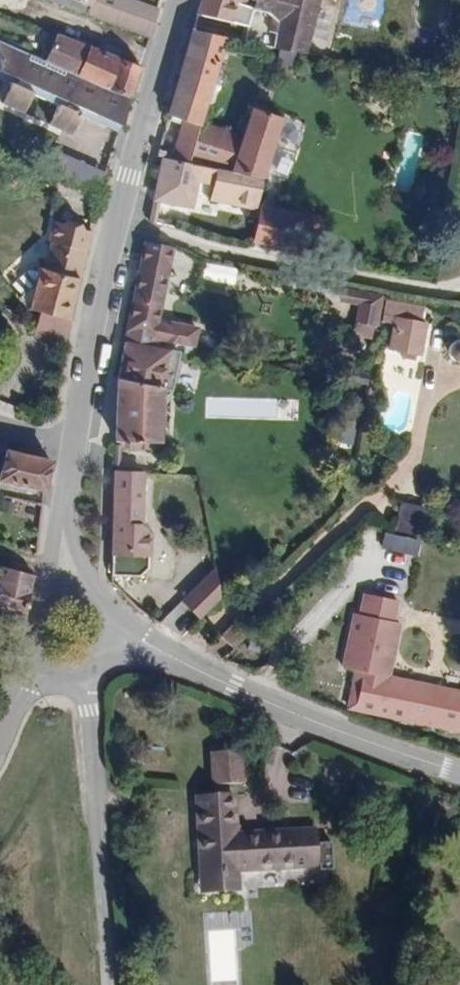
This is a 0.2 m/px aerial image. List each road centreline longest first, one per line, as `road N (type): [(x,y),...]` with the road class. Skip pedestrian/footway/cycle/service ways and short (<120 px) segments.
road 1 (residential): [(66,456),(92,288),(176,0)]
road 2 (residential): [(459,776),(350,740),(119,630)]
road 3 (residential): [(106,984),(89,667)]
road 4 (residential): [(63,581),(66,456)]

